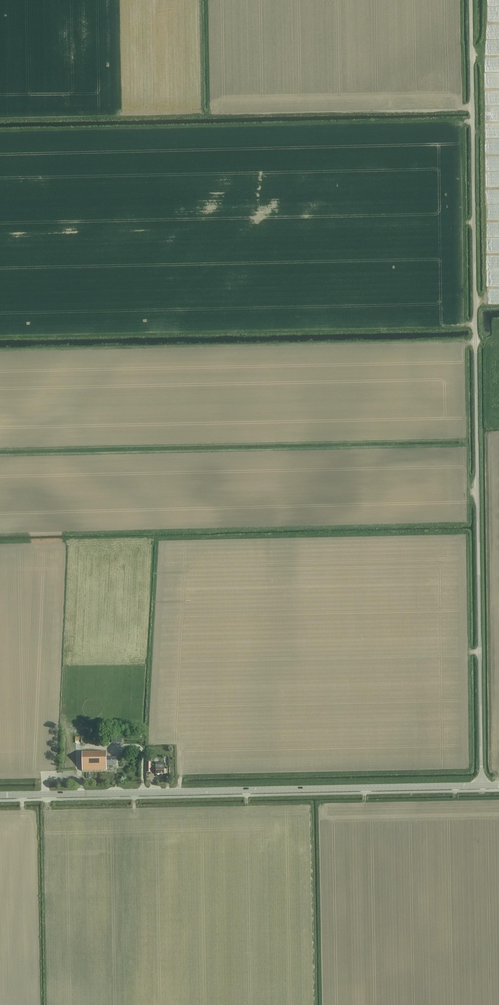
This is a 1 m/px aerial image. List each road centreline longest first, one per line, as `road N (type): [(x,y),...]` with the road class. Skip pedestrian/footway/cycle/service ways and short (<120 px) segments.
road 1 (unclassified): [(482,786),(471,0)]
road 2 (tertiary): [(482,786),(0,795)]

